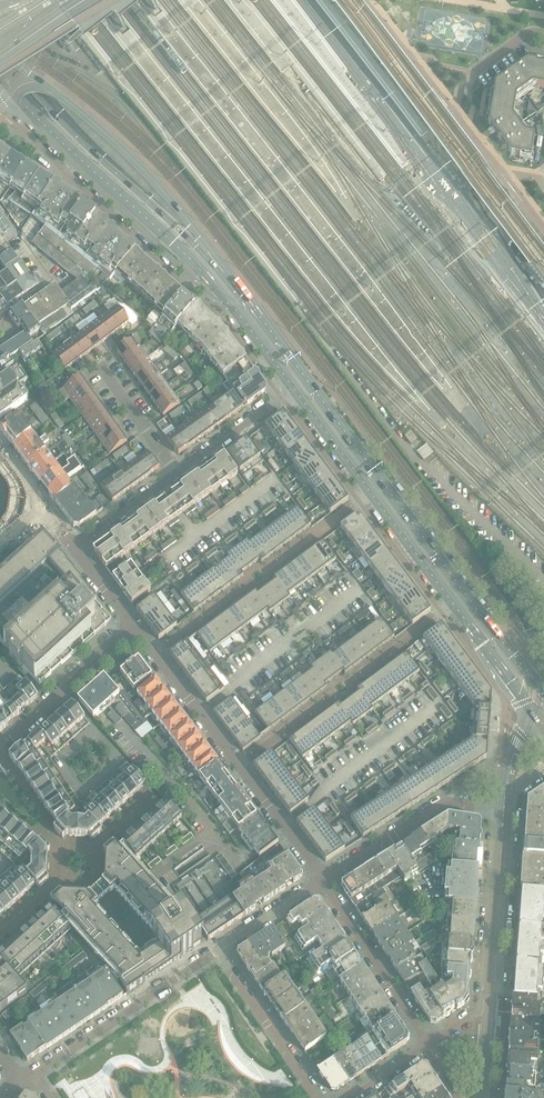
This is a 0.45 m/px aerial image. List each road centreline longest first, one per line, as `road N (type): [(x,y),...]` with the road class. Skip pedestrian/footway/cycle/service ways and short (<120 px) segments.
road 1 (primary): [(498,635),(236,283)]
road 2 (primary): [(294,388),(531,709)]
road 3 (primary): [(236,283),(97,146),(0,29)]
road 4 (primary): [(0,59),(233,306)]
road 5 (residential): [(322,882),(132,626)]
road 6 (tertiary): [(26,114),(195,281),(233,306)]
road 7 (primary): [(236,283),(151,174),(58,90)]
road 8 (residential): [(33,1074),(219,949)]
road 9 (residential): [(322,882),(448,802),(505,809)]
road 10 (residential): [(490,1008),(505,809)]
road 11 (residential): [(429,1044),(322,882)]
road 12 (residential): [(0,747),(132,626)]
road 13 (residential): [(318,1097),(219,949)]
road 14 (residential): [(542,179),(501,174),(460,121),(471,73)]
road 15 (residential): [(294,388),(177,472)]
road 16 (residential): [(177,472),(94,355)]
road 17 (residential): [(177,472),(73,547)]
road 18 (tertiary): [(0,65),(110,0)]
road 19 (residential): [(219,949),(322,882)]

